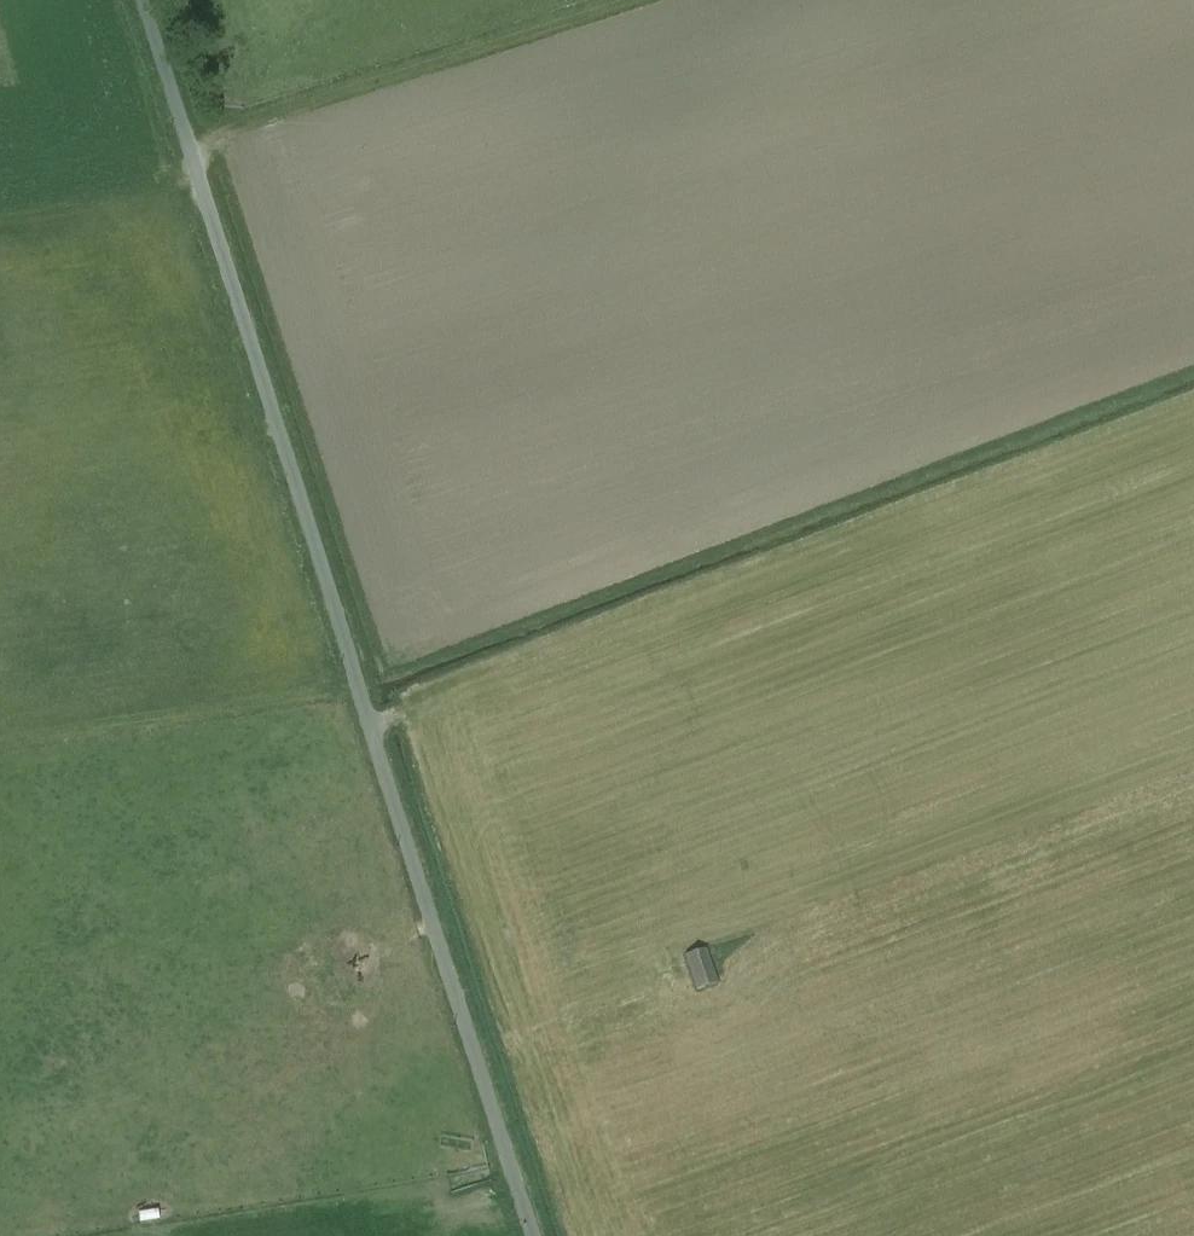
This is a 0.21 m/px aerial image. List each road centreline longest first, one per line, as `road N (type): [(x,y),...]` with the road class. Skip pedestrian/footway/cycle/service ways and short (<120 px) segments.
road 1 (unclassified): [(534,1235),(141,0)]

